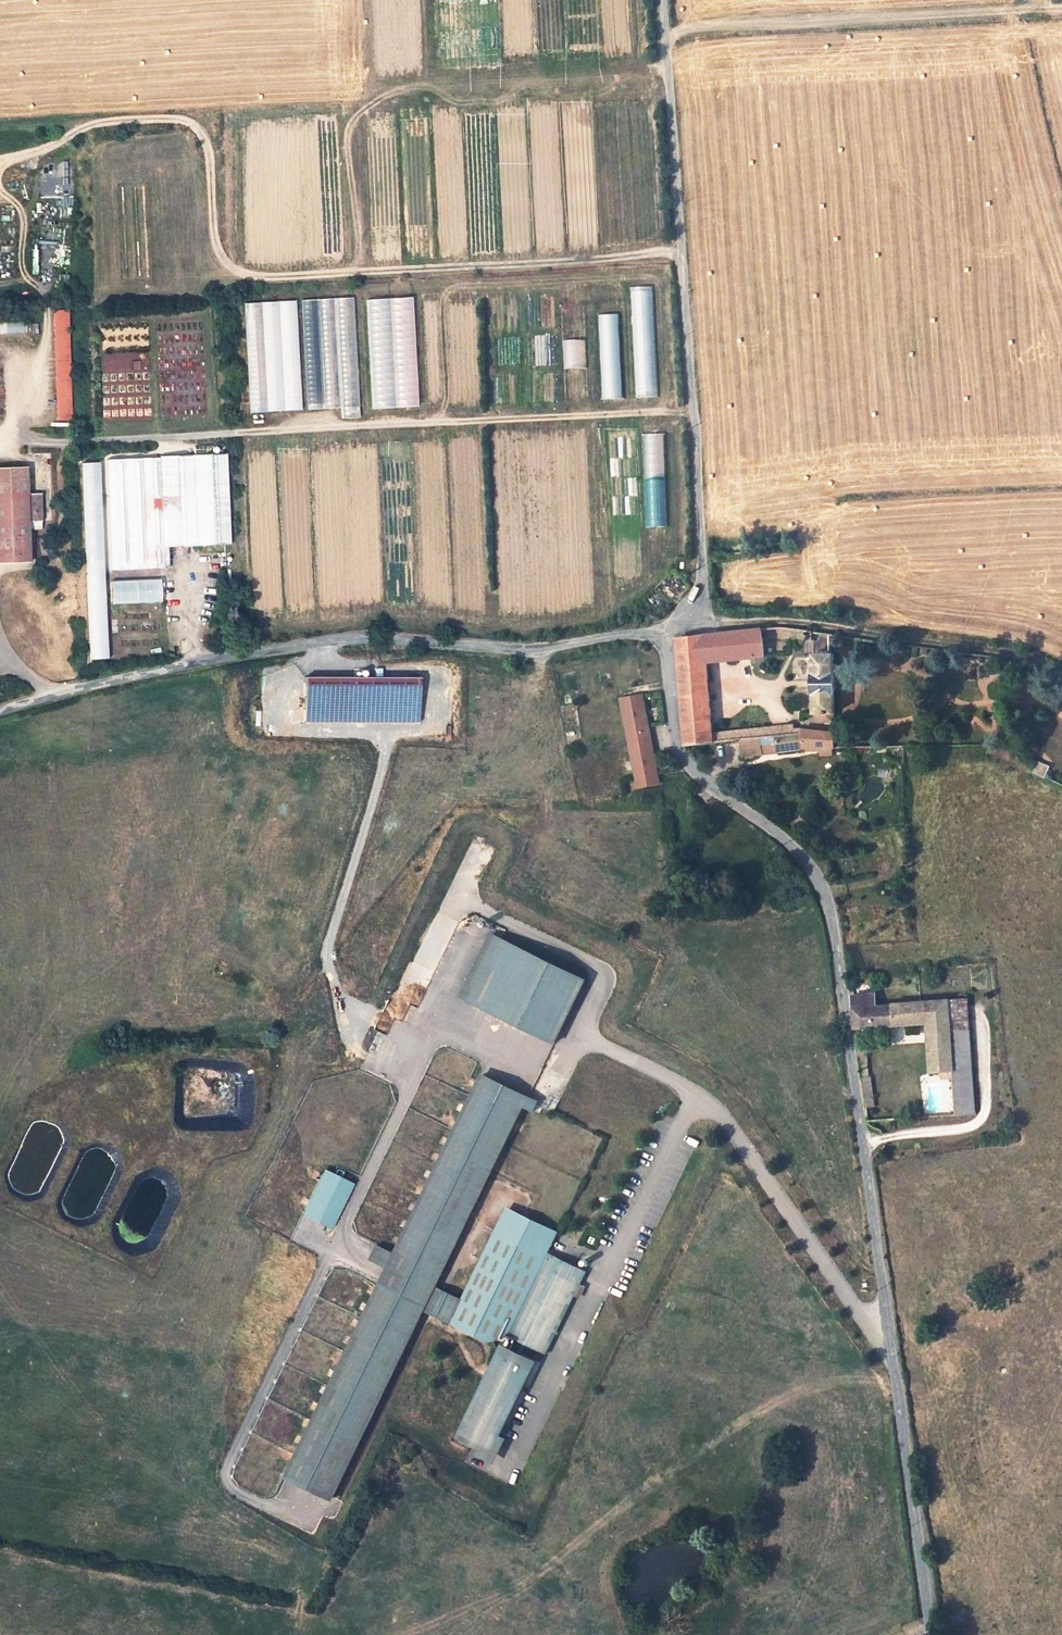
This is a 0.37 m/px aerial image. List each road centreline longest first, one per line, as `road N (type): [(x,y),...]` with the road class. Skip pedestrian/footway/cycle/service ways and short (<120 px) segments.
road 1 (unclassified): [(661,628),(679,751),(825,881),(933,1634)]
road 2 (track): [(682,256),(656,251),(268,279),(239,273),(222,253),(209,154),(197,128),(185,122),(104,121),(0,168)]
road 3 (unclassified): [(0,710),(202,660),(373,637),(547,649),(661,628)]
road 4 (unclassified): [(699,618),(696,444),(664,0)]
road 5 (track): [(351,274),(359,250),(346,133),(369,105),(424,87),(480,102),(522,86),(591,96),(667,68)]
road 6 (track): [(666,41),(682,27),(1061,8)]
road 7 (unclassified): [(699,618),(782,620),(1014,651),(1061,674)]
road 8 (track): [(0,190),(23,213),(24,273),(46,307),(45,346),(19,401),(11,440)]

